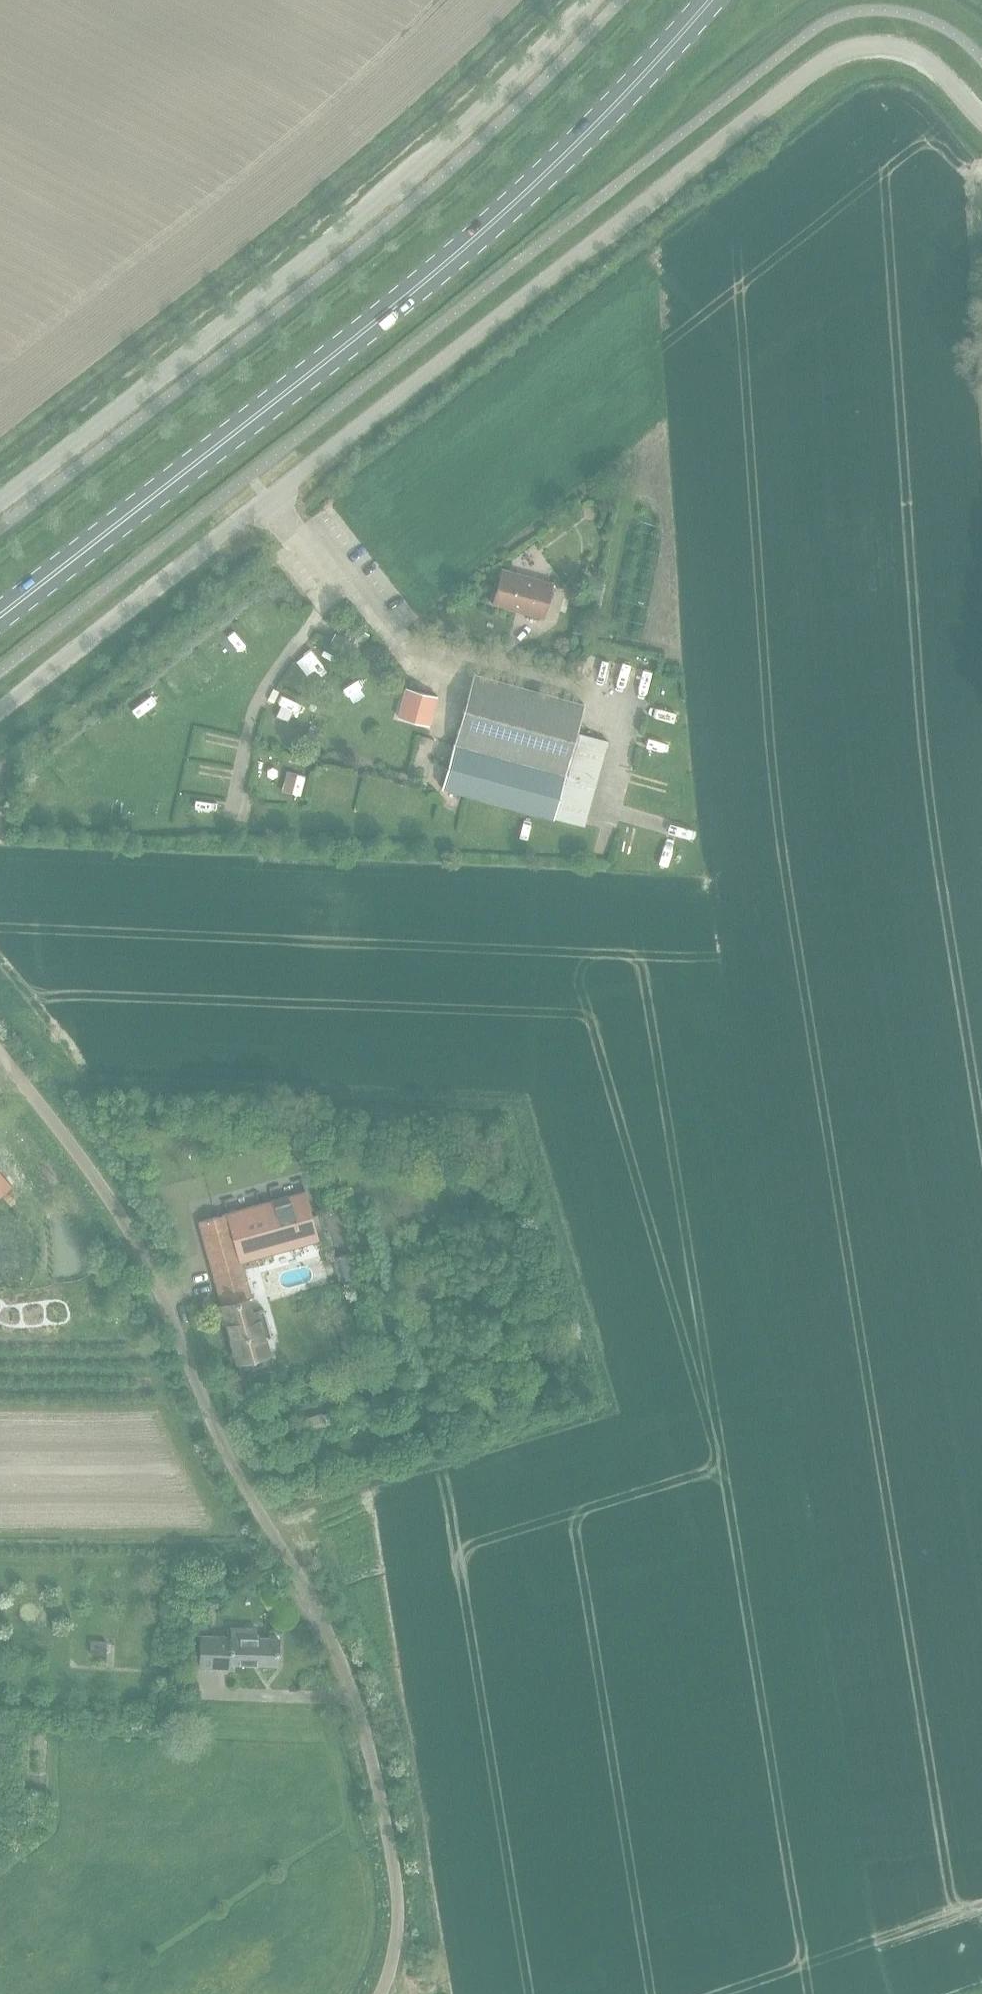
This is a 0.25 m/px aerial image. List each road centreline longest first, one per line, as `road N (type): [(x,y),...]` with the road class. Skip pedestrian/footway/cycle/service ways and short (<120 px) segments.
road 1 (unclassified): [(0,715),(824,62),(868,46),(898,49),(953,87),(981,120)]
road 2 (unclassified): [(0,1057),(95,1181),(157,1281),(230,1457),(339,1657),(378,1784),(393,1878),(394,1949),(380,1993)]
road 3 (primary): [(708,0),(582,139),(499,217),(0,616)]
road 4 (unclassified): [(593,0),(511,84),(351,223),(0,499)]

